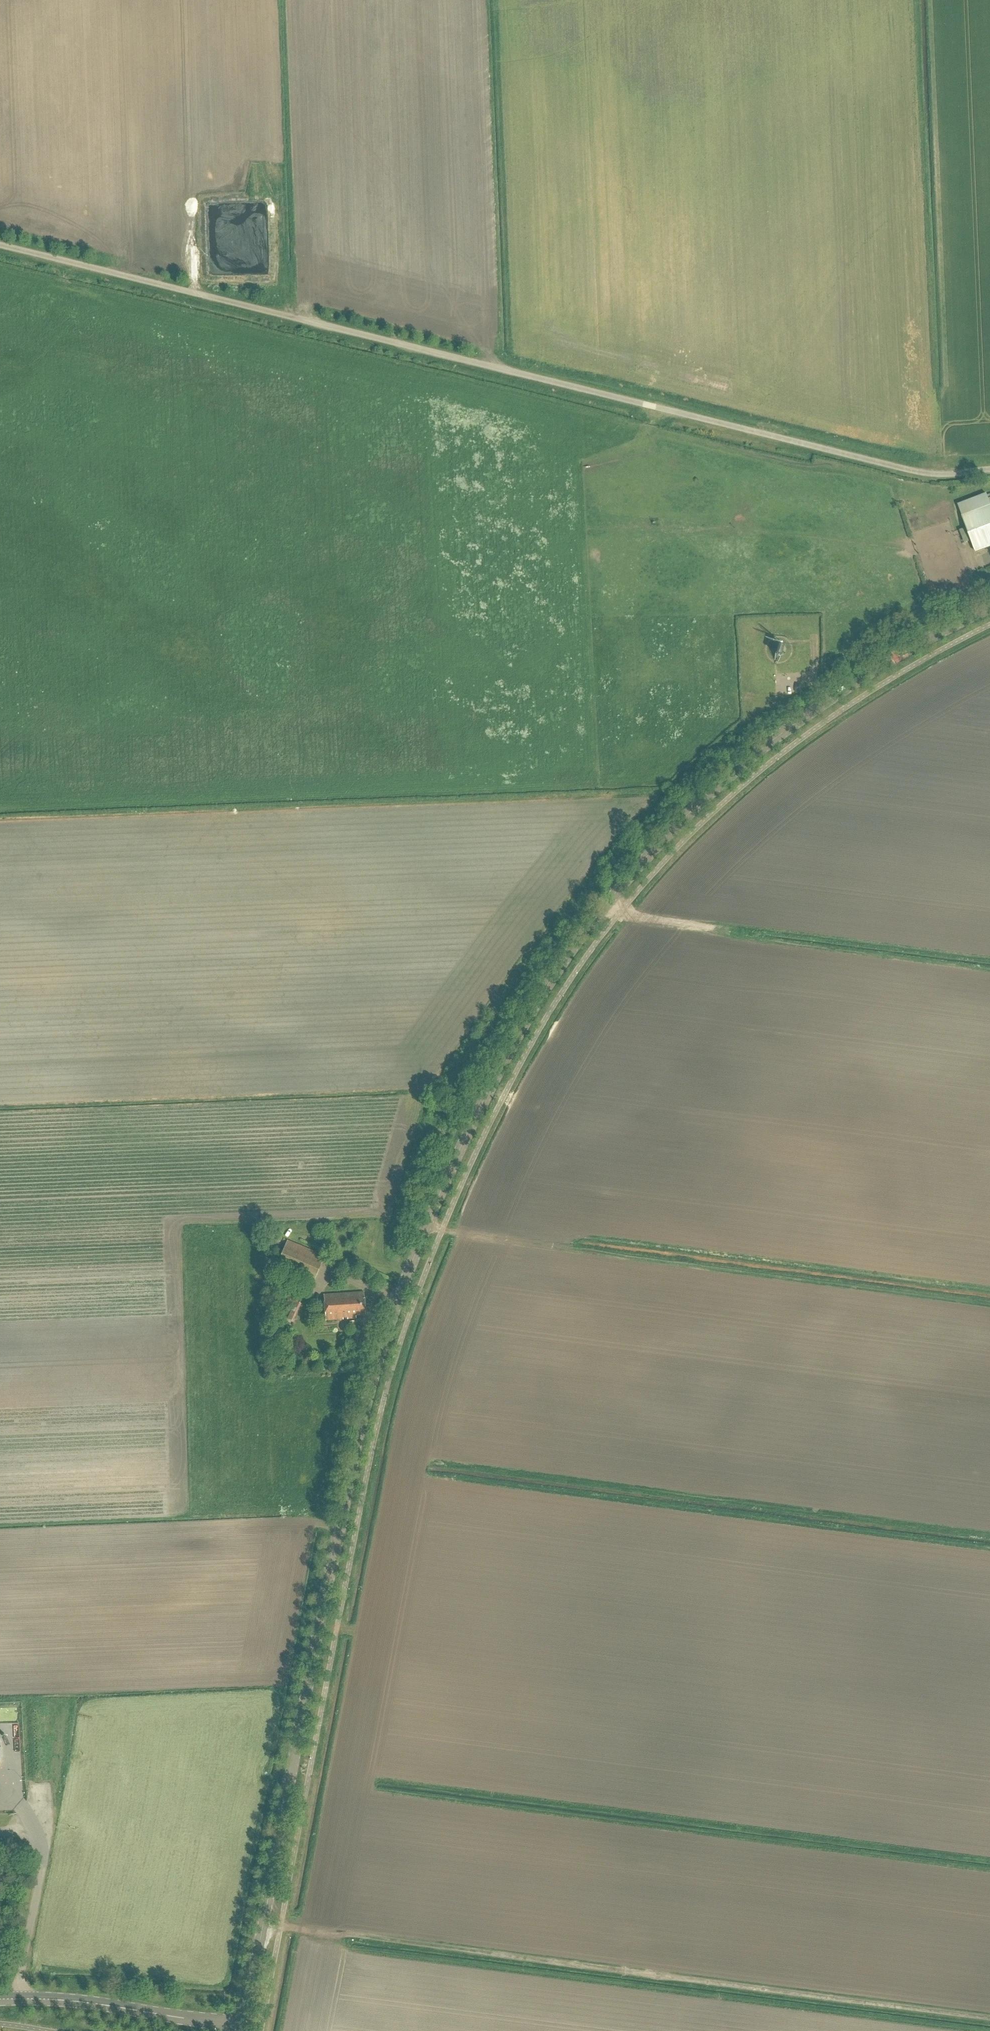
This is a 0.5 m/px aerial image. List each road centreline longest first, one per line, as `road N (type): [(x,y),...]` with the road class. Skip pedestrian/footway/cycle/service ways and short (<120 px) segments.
road 1 (secondary): [(234,2022),(246,2012),(356,1447),(389,1325),(494,1080),(571,949),(731,775),(898,656),(989,610)]
road 2 (track): [(989,469),(917,472),(0,245)]
road 3 (track): [(989,2021),(263,1927)]
road 4 (secondary): [(0,2000),(87,2002),(234,2022)]

